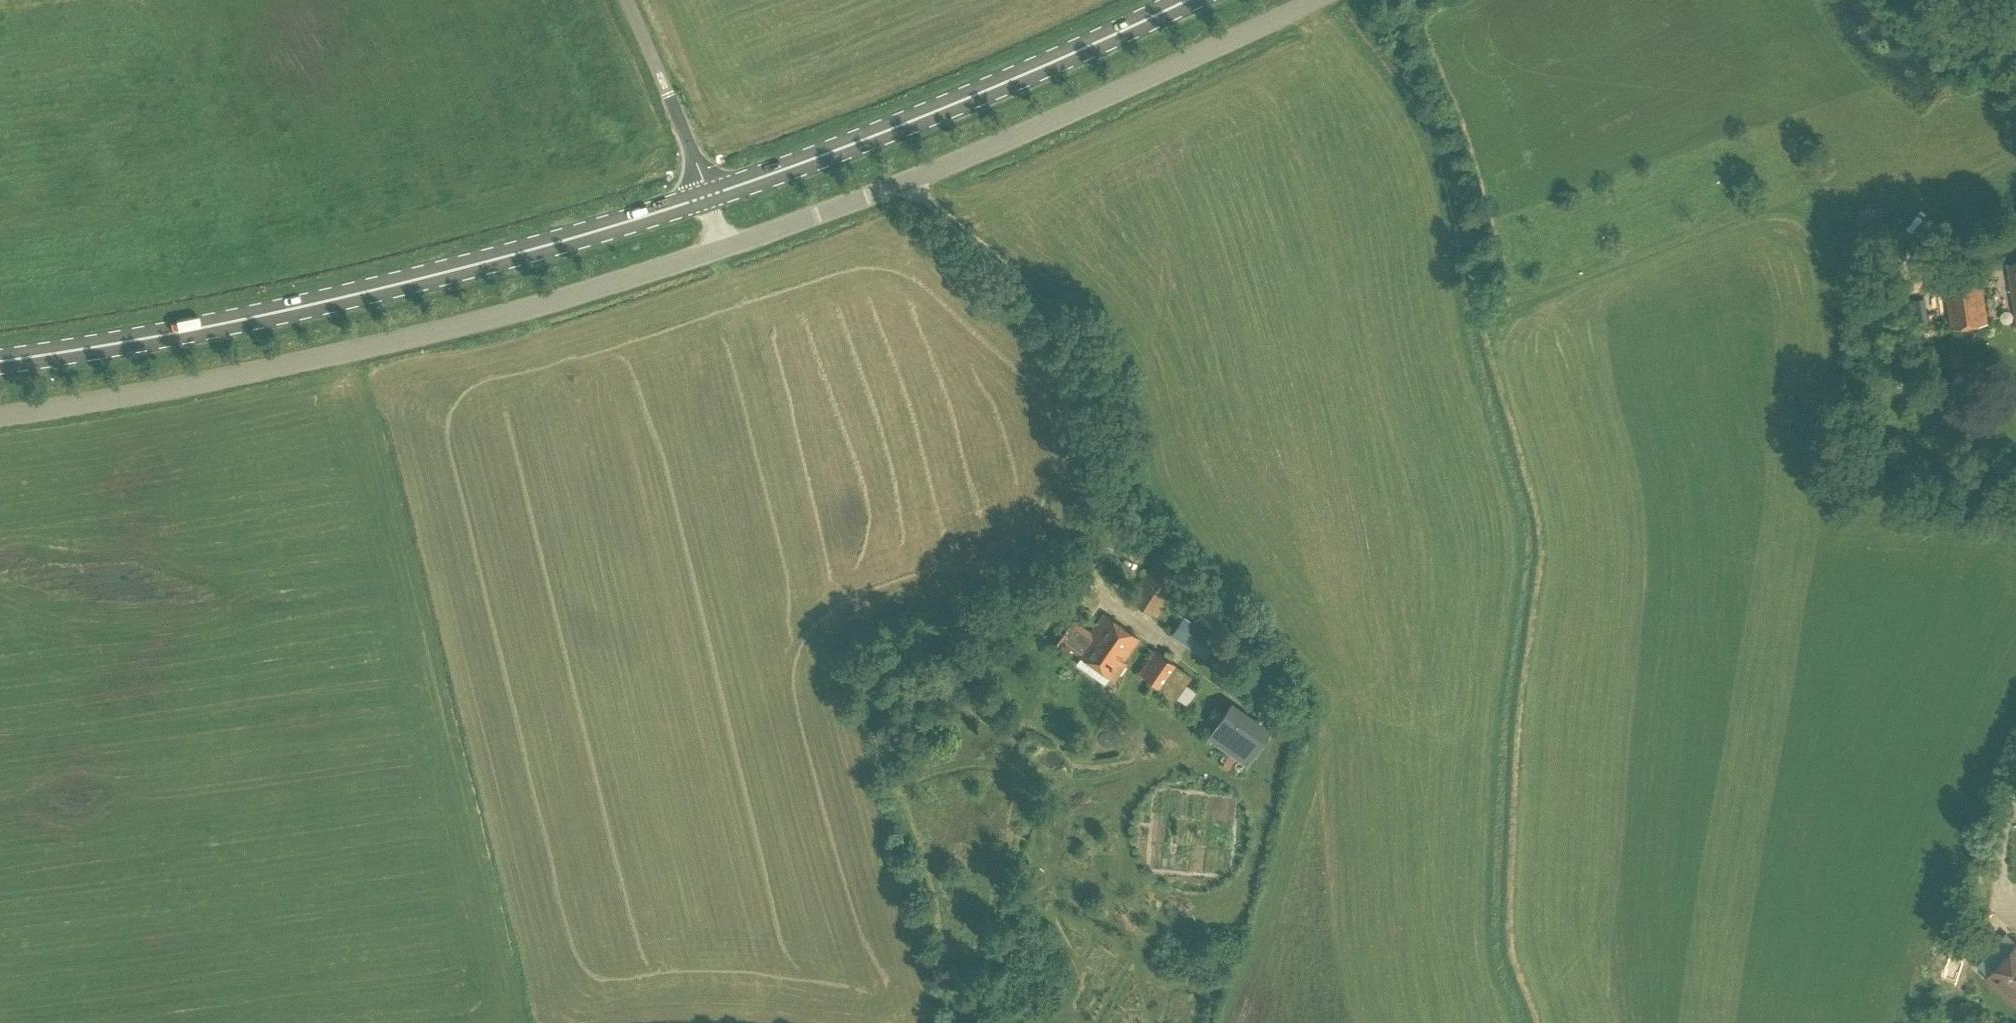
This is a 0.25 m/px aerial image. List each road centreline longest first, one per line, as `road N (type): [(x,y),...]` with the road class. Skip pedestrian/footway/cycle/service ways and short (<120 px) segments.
road 1 (unclassified): [(724,249),(379,344),(0,417)]
road 2 (primary): [(0,362),(310,306),(706,198)]
road 3 (unclassified): [(1317,0),(987,149),(724,249)]
road 4 (primary): [(706,198),(921,118),(1186,0)]
road 5 (track): [(1095,592),(1094,547),(1118,449),(1103,387),(909,180)]
road 6 (unclassified): [(706,198),(630,0)]

